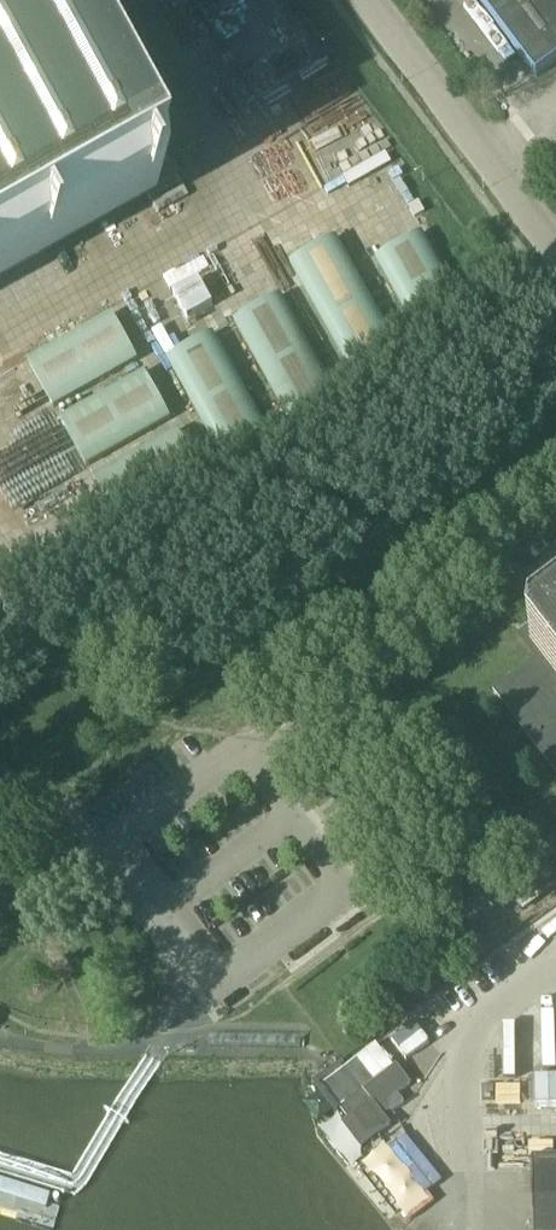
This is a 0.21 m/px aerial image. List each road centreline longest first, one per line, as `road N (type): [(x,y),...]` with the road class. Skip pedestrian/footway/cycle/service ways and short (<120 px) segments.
road 1 (unclassified): [(284,714),(555,512)]
road 2 (unclassified): [(480,152),(365,0)]
road 3 (unclassified): [(444,0),(533,114)]
road 4 (unclassified): [(555,253),(480,152)]

